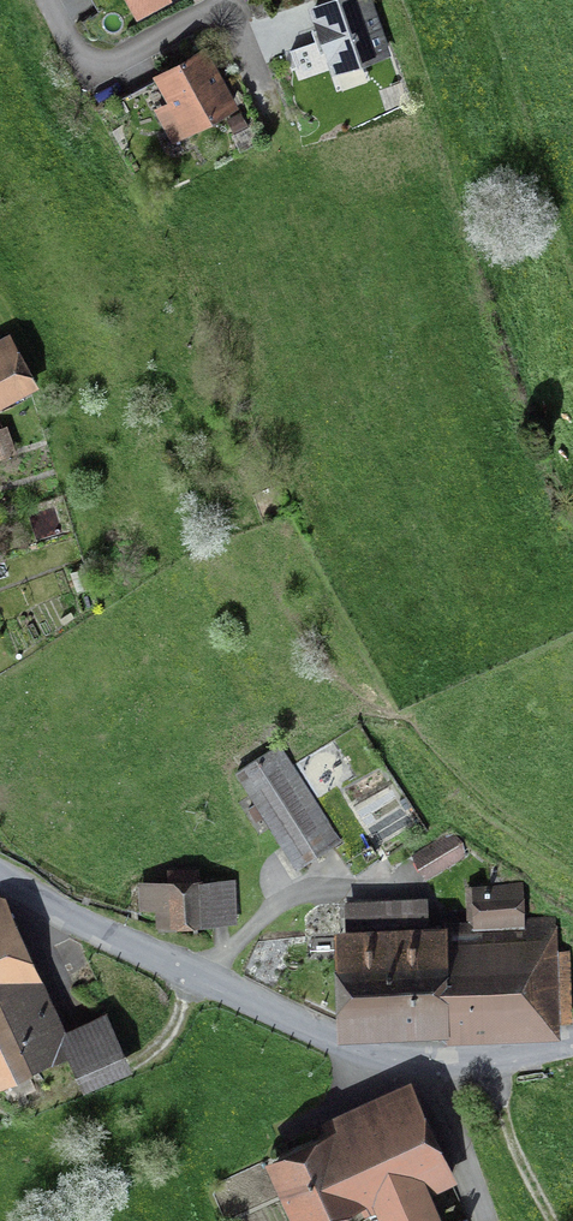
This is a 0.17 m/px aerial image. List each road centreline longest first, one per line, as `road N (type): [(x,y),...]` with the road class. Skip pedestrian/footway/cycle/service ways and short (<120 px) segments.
road 1 (residential): [(0,875),(350,1047),(478,1061),(572,1042)]
road 2 (residential): [(49,0),(81,59),(96,68),(203,16),(224,14),(239,29),(257,79)]
road 3 (track): [(190,971),(185,1012),(160,1056),(121,1078),(22,1104)]
road 4 (track): [(478,1061),(554,1220)]
road 5 (track): [(424,1059),(483,1220)]

